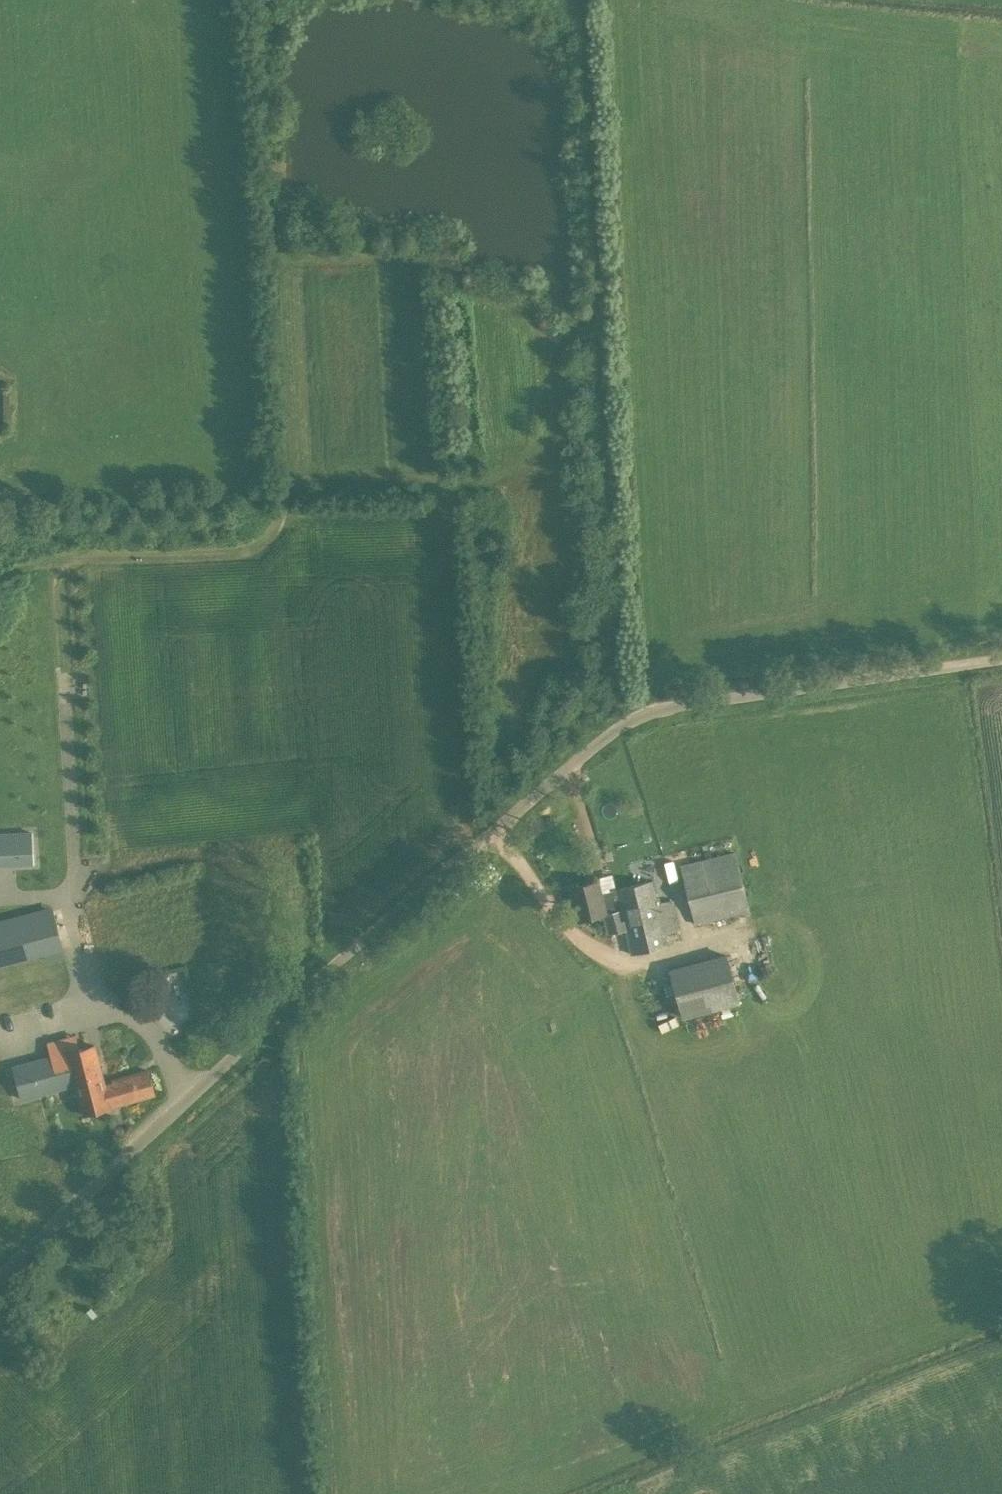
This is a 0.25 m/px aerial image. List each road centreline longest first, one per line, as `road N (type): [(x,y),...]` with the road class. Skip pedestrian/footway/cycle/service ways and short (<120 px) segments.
road 1 (unclassified): [(0,1274),(390,920),(637,719),(1001,657)]

